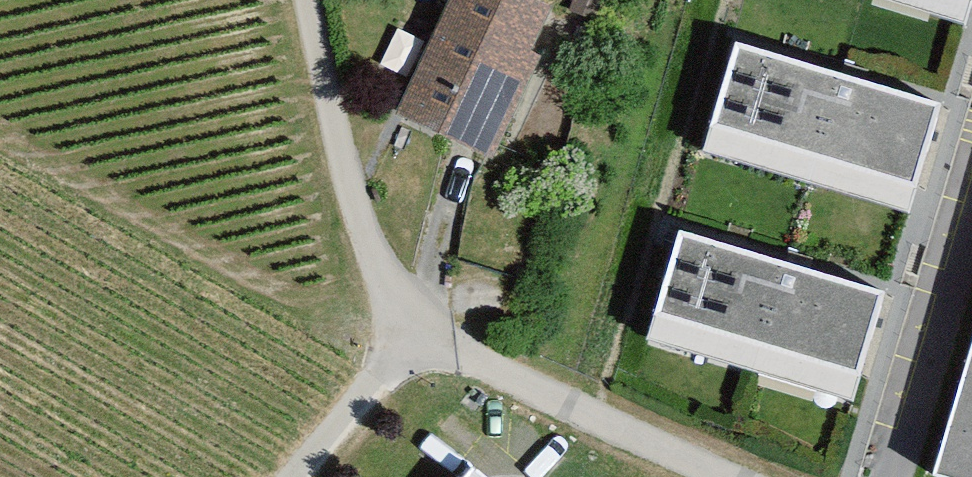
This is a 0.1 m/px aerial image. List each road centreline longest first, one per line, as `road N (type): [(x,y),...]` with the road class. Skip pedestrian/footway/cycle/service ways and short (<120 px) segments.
road 1 (residential): [(291,476),(400,343),(695,476)]
road 2 (track): [(303,0),(335,147),(400,343)]

